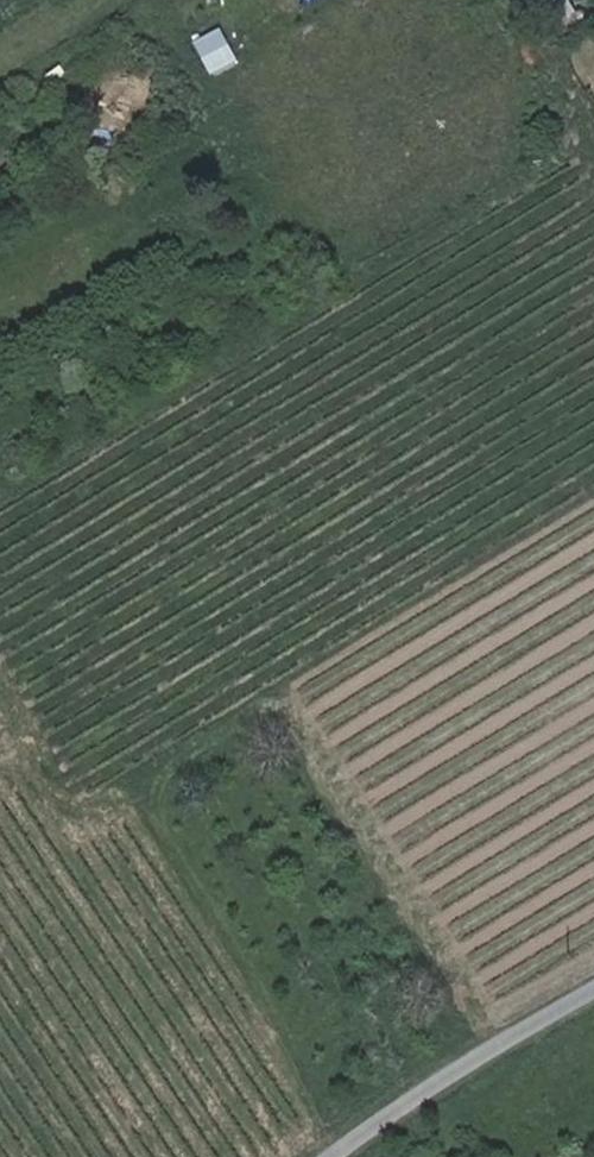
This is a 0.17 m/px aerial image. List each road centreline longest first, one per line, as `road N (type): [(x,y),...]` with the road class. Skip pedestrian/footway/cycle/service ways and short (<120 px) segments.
road 1 (unclassified): [(593,989),(333,1156)]

